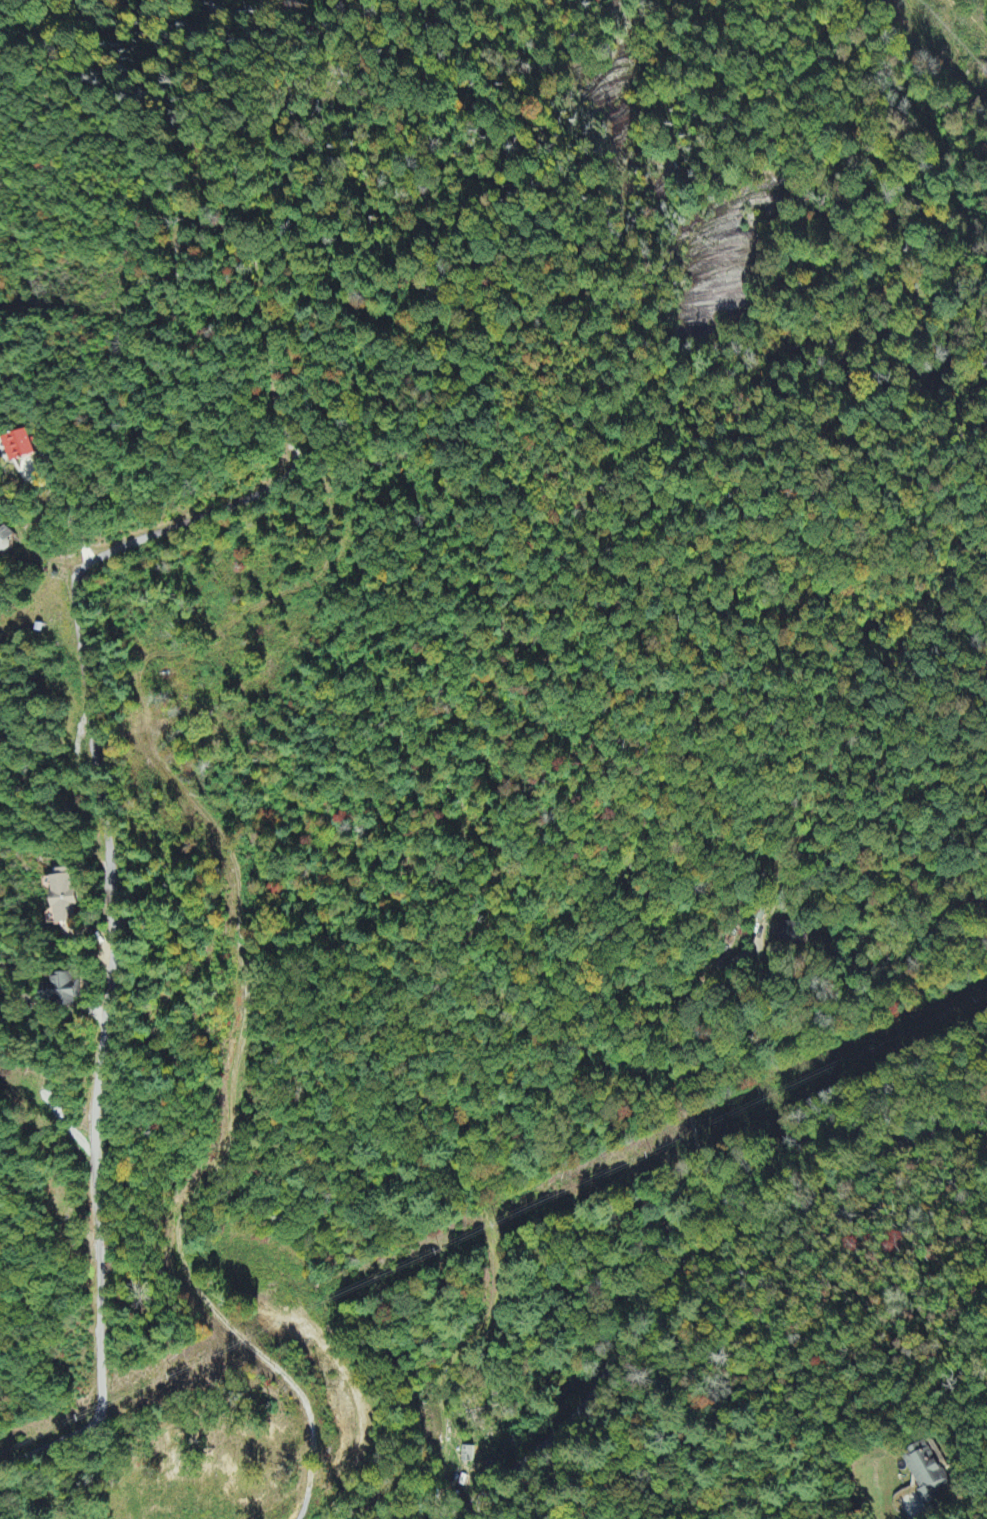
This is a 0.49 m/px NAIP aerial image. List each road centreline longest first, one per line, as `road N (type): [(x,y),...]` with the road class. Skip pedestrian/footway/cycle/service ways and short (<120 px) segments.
road 1 (residential): [(0,1468),(84,1431),(101,1407),(94,1111),(115,932),(73,581),(101,556),(281,483)]
road 2 (residential): [(986,1137),(919,1138),(827,1198),(696,1261),(583,1401),(451,1518)]
road 3 (residential): [(736,1236),(698,1150),(676,1046),(681,1009),(738,957)]

